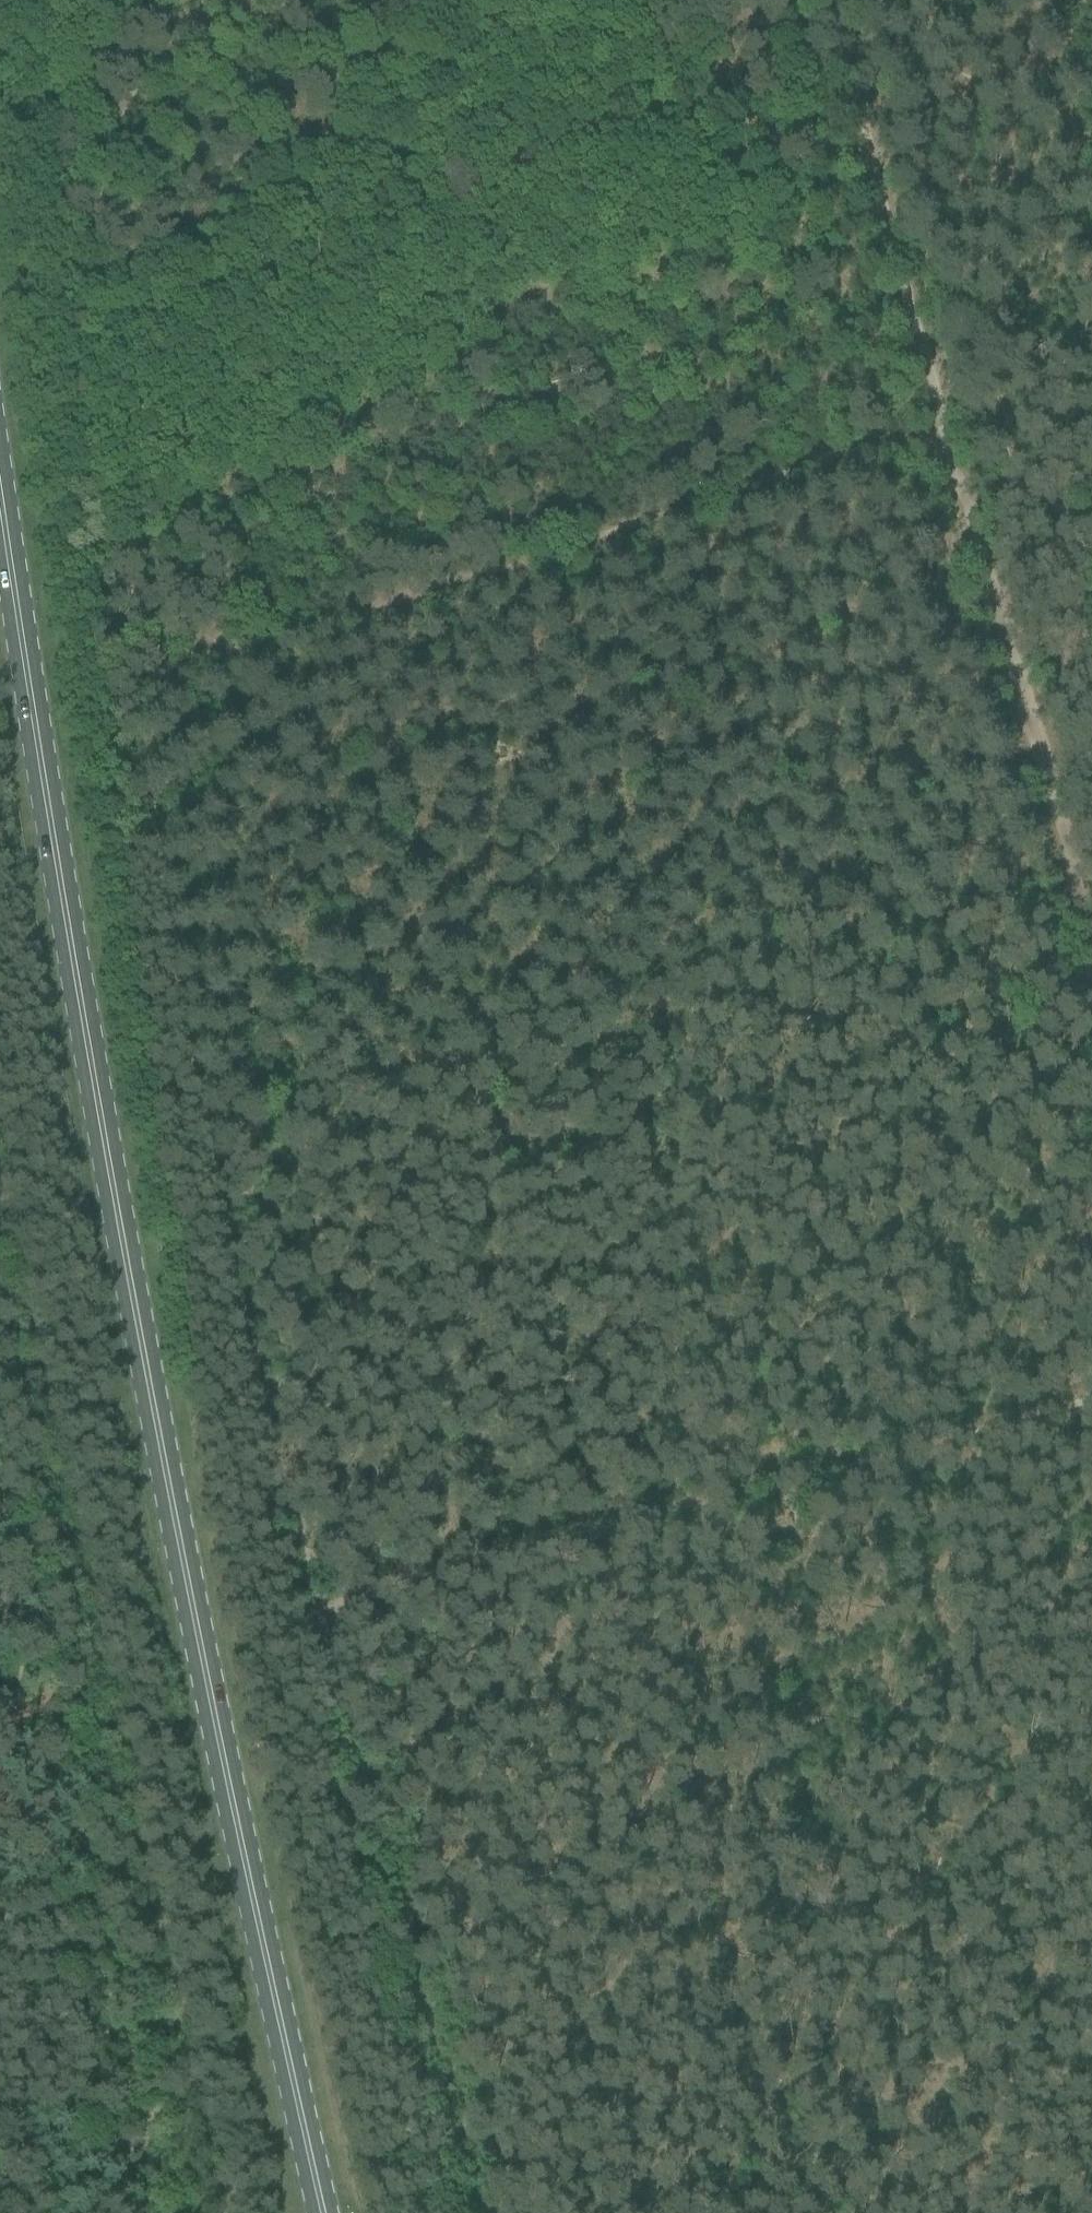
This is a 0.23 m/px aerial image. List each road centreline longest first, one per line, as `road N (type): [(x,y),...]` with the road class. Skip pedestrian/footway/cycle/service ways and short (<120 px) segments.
road 1 (primary): [(319,2212),(110,1217),(0,539)]
road 2 (track): [(1091,956),(815,0)]

